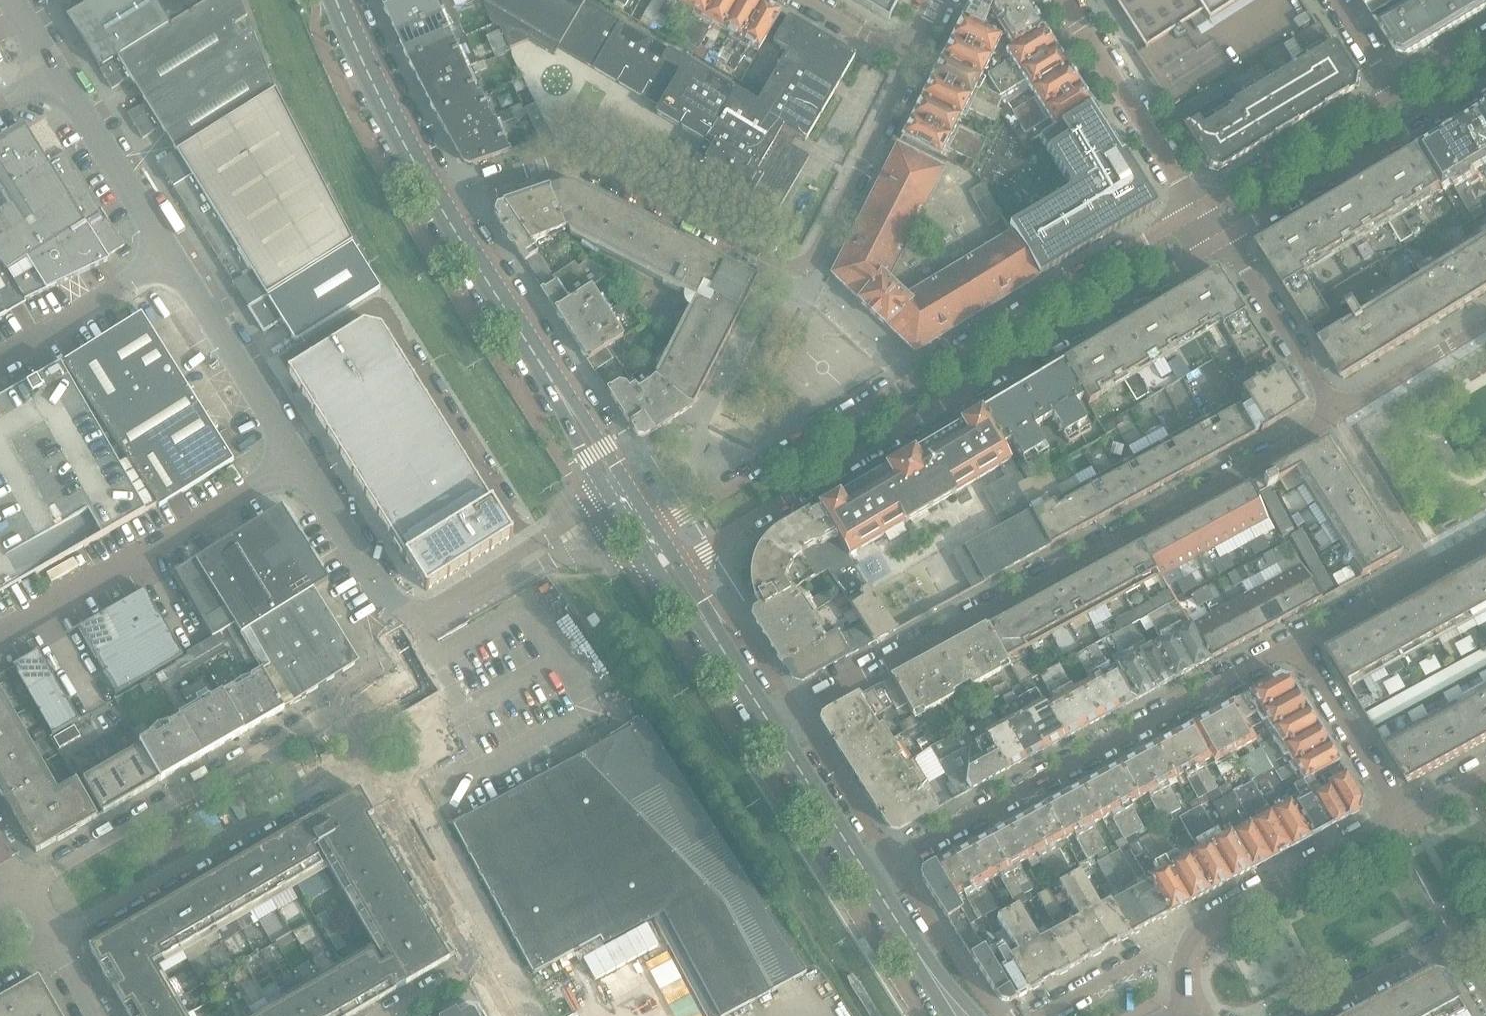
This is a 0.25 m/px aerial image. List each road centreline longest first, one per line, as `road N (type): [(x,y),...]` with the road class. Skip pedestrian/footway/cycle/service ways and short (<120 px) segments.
road 1 (residential): [(773,731),(1335,413)]
road 2 (residential): [(1198,208),(648,536)]
road 3 (residential): [(680,565),(1220,242)]
road 4 (residential): [(445,212),(483,185),(564,161),(766,264),(802,263),(905,57)]
road 5 (residential): [(872,875),(1299,640)]
road 6 (residential): [(368,764),(337,715),(306,718),(21,888)]
road 7 (residential): [(52,941),(368,764)]
road 8 (residential): [(14,632),(305,462)]
road 9 (residential): [(1220,242),(1485,83)]
road 10 (residential): [(176,260),(13,0)]
road 11 (residential): [(1198,208),(1066,0)]
road 12 (residential): [(1400,814),(1188,937)]
road 13 (residential): [(305,462),(176,260)]
road 14 (tertiary): [(445,212),(397,132),(335,0)]
road 15 (residential): [(481,965),(368,764)]
road 16 (tertiary): [(566,403),(445,212)]
road 17 (residential): [(1390,91),(1198,208)]
road 18 (residential): [(1299,640),(1485,538)]
road 19 (residential): [(1335,413),(1220,242)]
road 20 (unclassified): [(0,362),(176,260)]
road 21 (residential): [(1299,640),(1400,814)]
road 22 (residential): [(413,620),(395,605),(305,462)]
road 23 (residential): [(620,492),(468,594)]
road 24 (residential): [(1335,413),(1485,322)]
road 25 (tertiary): [(872,875),(773,731)]
road 26 (residential): [(1307,1015),(1451,938)]
road 27 (residential): [(1044,1013),(1188,937)]
road 28 (tertiary): [(954,1003),(872,875)]
road 29 (tertiary): [(773,731),(706,620)]

